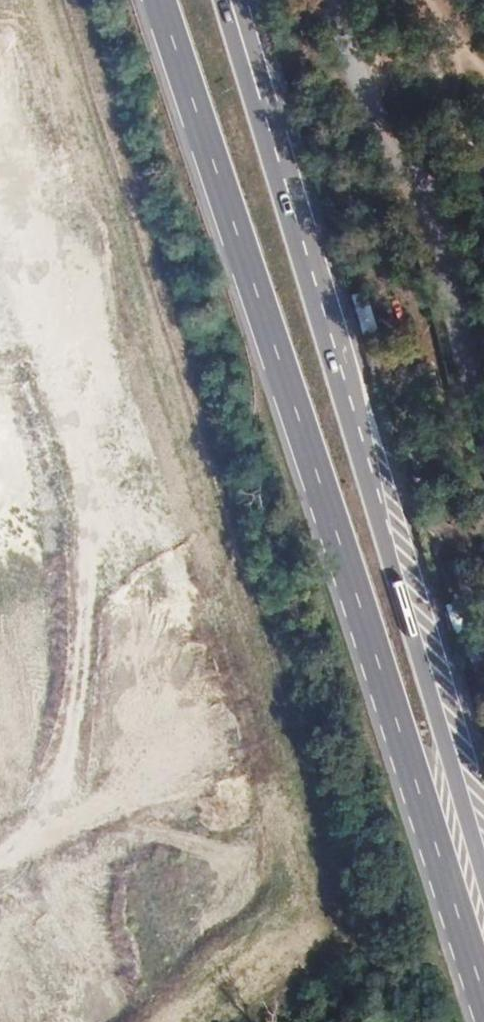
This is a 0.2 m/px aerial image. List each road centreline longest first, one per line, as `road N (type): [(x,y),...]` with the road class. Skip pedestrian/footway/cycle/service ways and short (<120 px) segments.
road 1 (primary): [(162,0),(483,994)]
road 2 (primary): [(390,565),(221,0)]
road 3 (primary): [(390,565),(332,315),(240,0)]
road 4 (primary): [(483,876),(390,565)]
road 5 (track): [(483,129),(431,0)]

